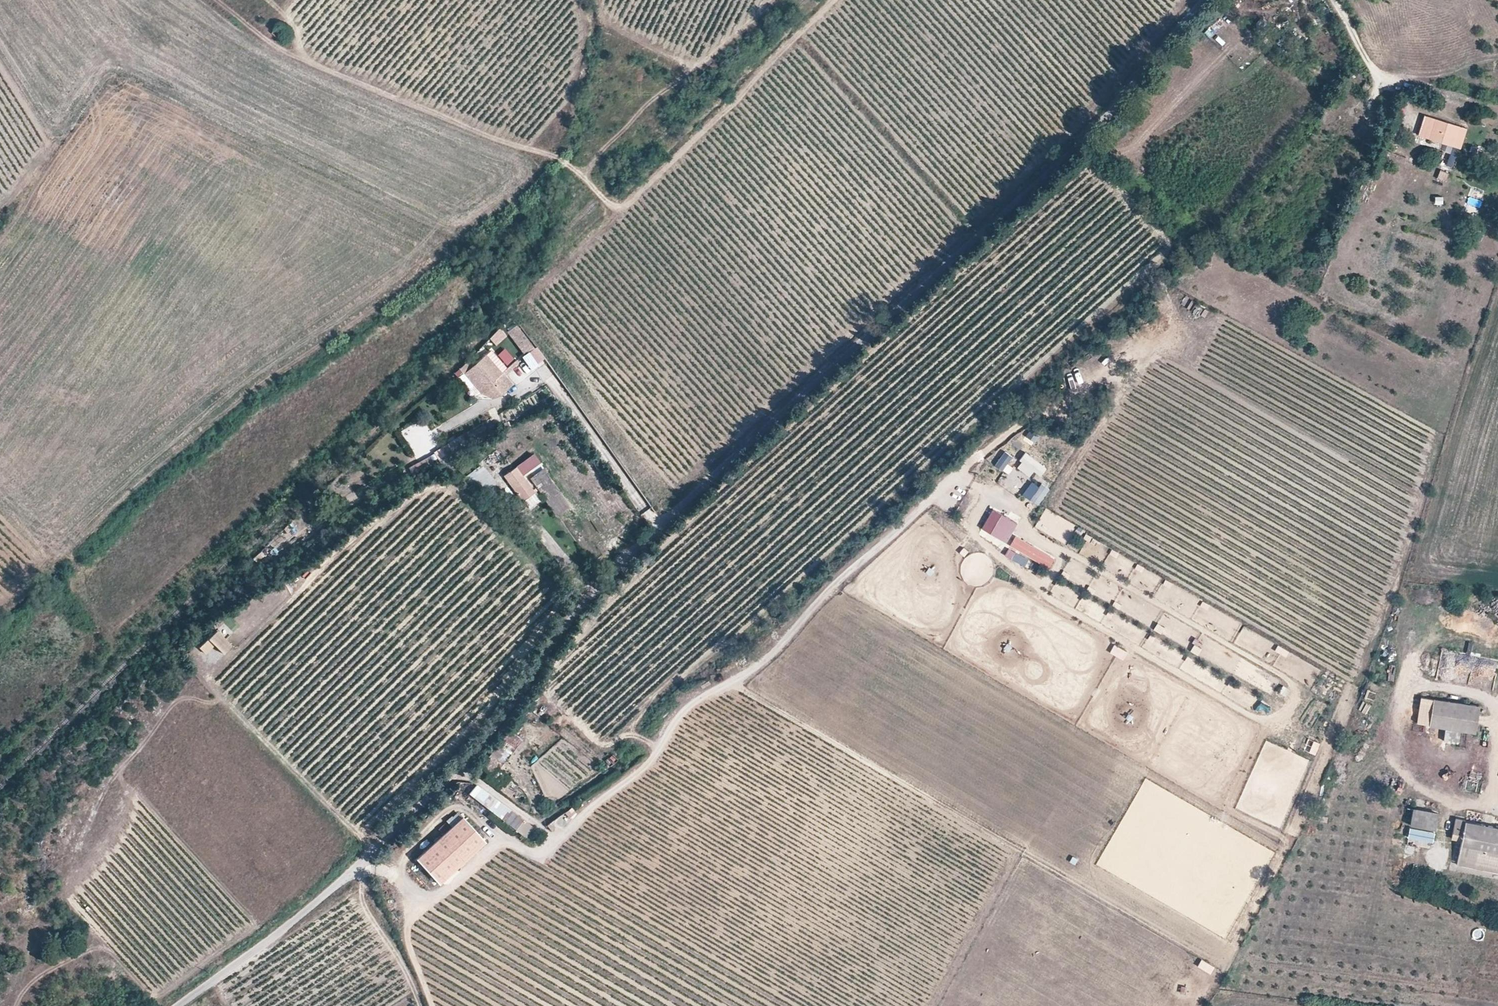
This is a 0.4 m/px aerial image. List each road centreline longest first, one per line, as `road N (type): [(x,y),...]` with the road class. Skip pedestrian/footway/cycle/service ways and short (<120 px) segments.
road 1 (unclassified): [(175,1005),(275,934),(458,773),(583,599),(1067,150),(1201,0)]
road 2 (track): [(357,864),(421,1005)]

